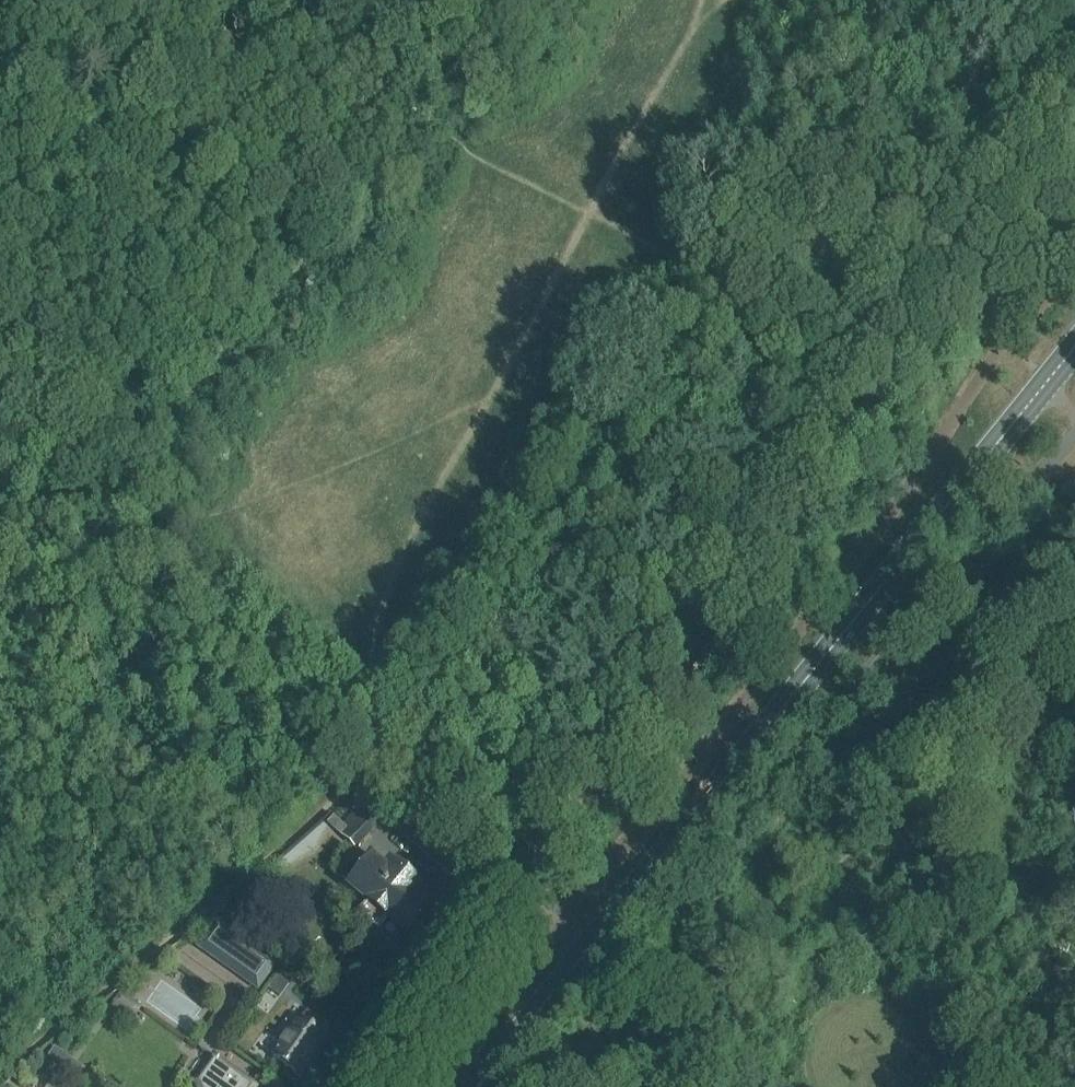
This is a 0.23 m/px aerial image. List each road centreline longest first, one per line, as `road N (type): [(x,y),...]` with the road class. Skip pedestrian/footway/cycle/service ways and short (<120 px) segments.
road 1 (primary): [(481,1086),(1074,350)]

